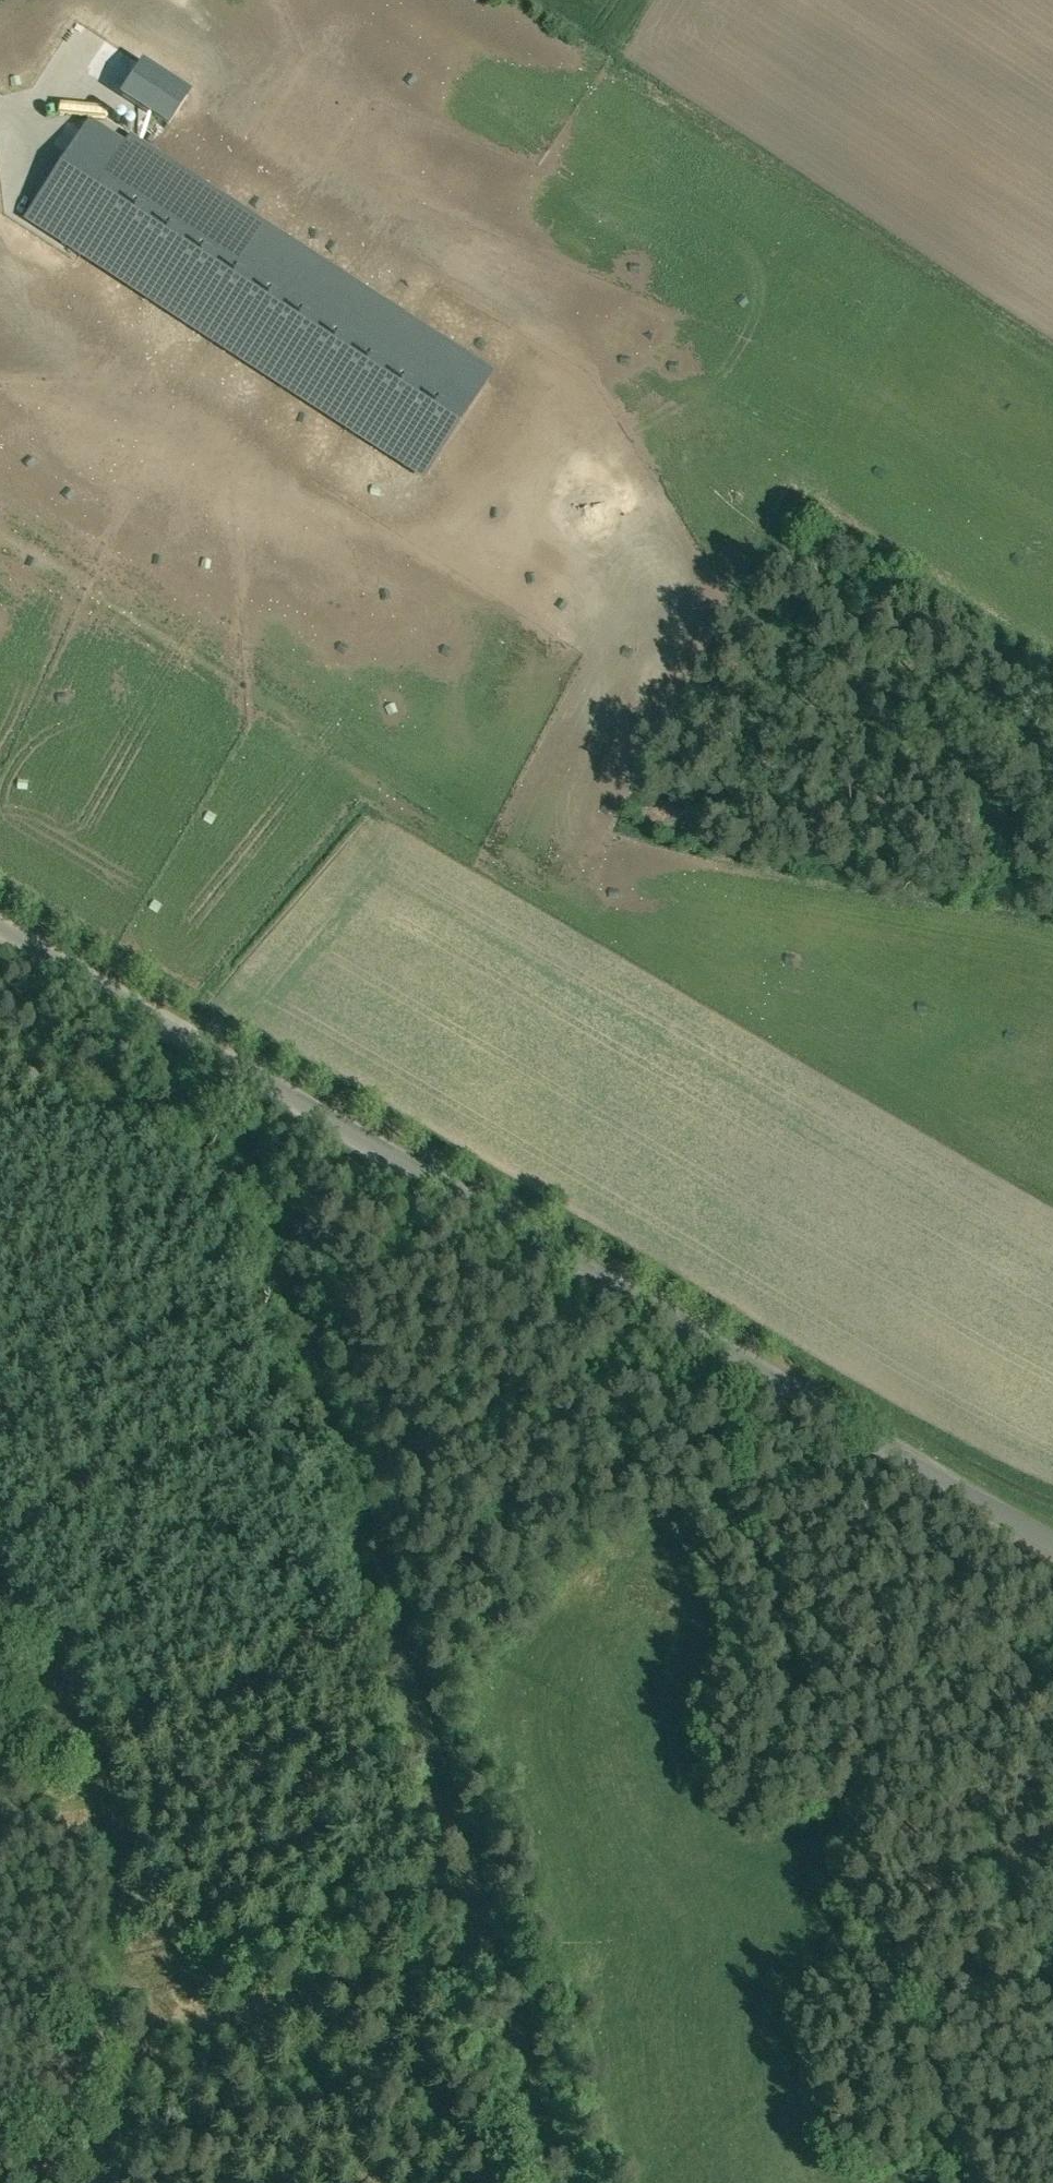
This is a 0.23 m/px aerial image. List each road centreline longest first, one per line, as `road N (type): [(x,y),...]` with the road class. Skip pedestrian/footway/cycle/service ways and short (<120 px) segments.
road 1 (unclassified): [(1052,1544),(0,931)]

